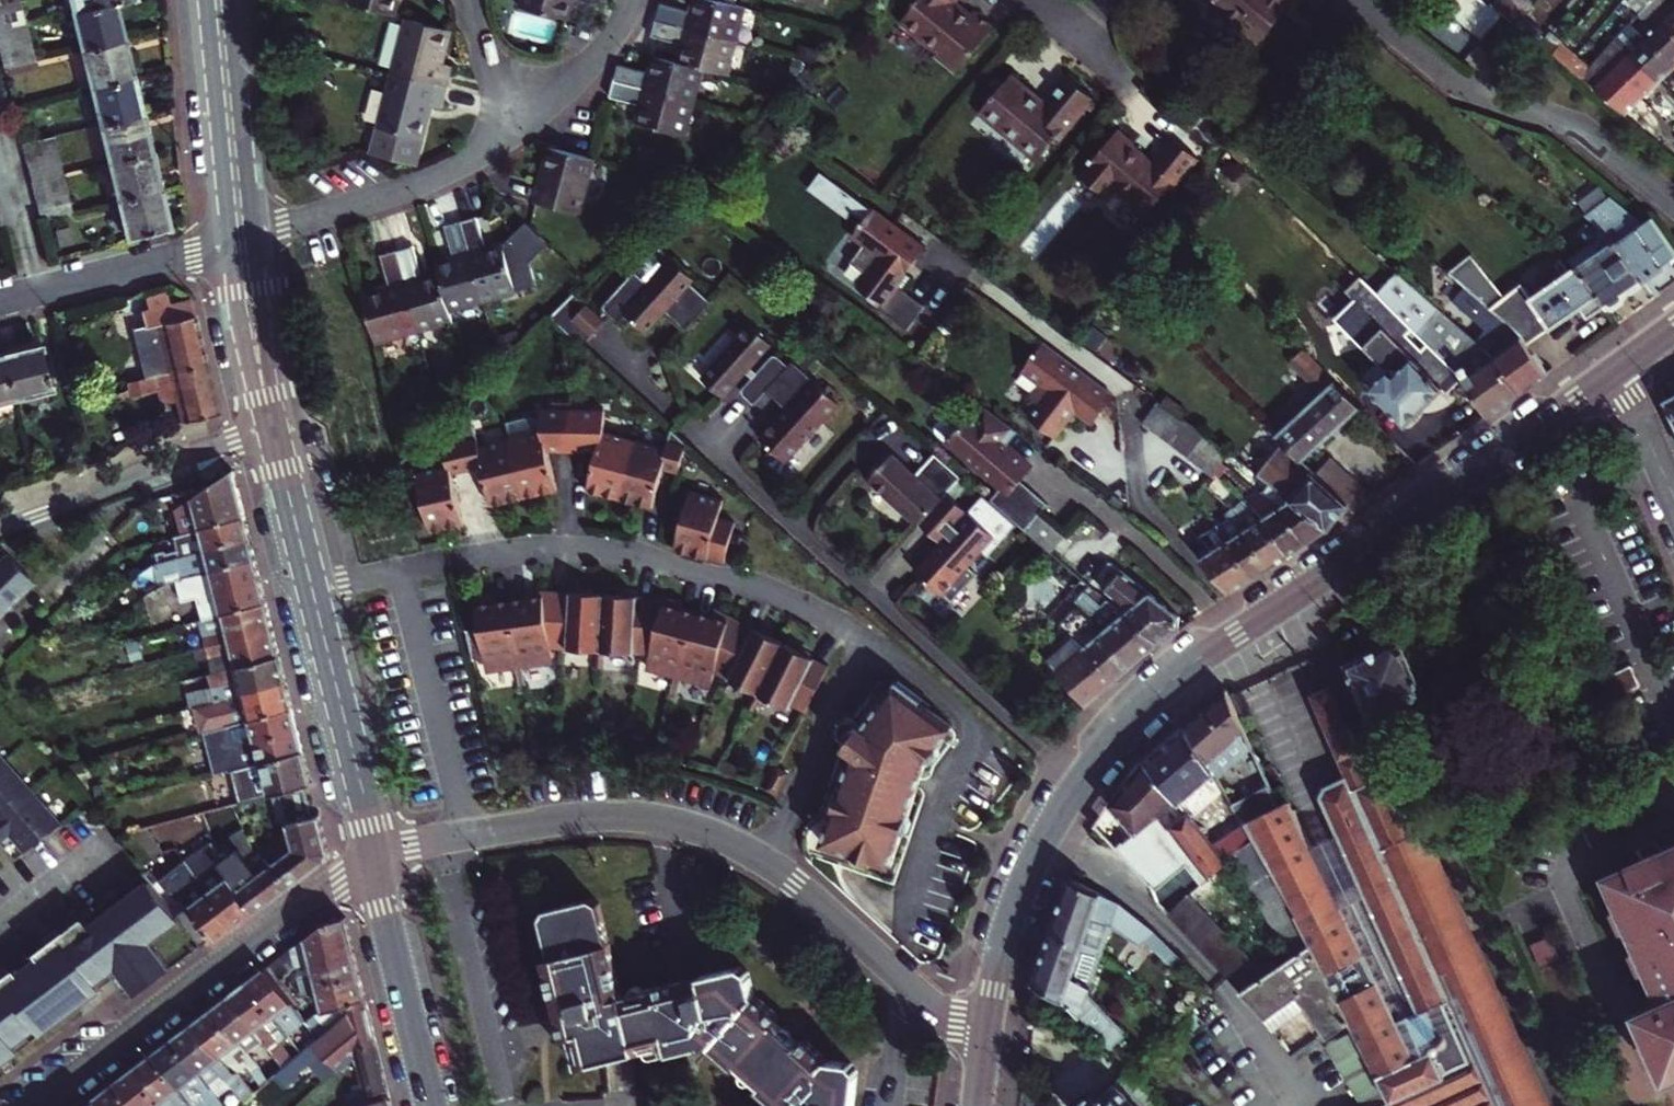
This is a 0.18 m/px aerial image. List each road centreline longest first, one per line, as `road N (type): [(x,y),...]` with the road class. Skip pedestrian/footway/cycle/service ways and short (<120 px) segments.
road 1 (secondary): [(985,1038),(999,954),(1026,874),(1060,808),(1135,716),(1209,653),(1617,368)]
road 2 (residential): [(312,590),(457,557),(568,546),(742,581),(836,621),(872,644),(832,694),(809,769),(763,859)]
road 3 (residential): [(373,856),(30,1105)]
road 4 (residential): [(373,856),(608,818),(704,831),(763,859)]
road 5 (residential): [(1673,202),(1593,135),(1461,86),(1355,0)]
road 6 (residential): [(527,121),(439,175),(241,241)]
road 7 (residential): [(272,432),(0,529)]
road 8 (residential): [(763,859),(985,1038)]
road 9 (tertiary): [(373,856),(312,590)]
road 10 (tertiary): [(431,1105),(373,856)]
road 11 (residential): [(241,241),(0,300)]
road 12 (tertiary): [(241,241),(217,0)]
road 13 (tertiary): [(272,432),(241,241)]
road 14 (tertiary): [(312,590),(272,432)]
road 15 (residential): [(634,0),(588,65),(527,121)]
road 16 (residential): [(1617,368),(1673,497)]
road 17 (residential): [(467,0),(479,40),(527,121)]

